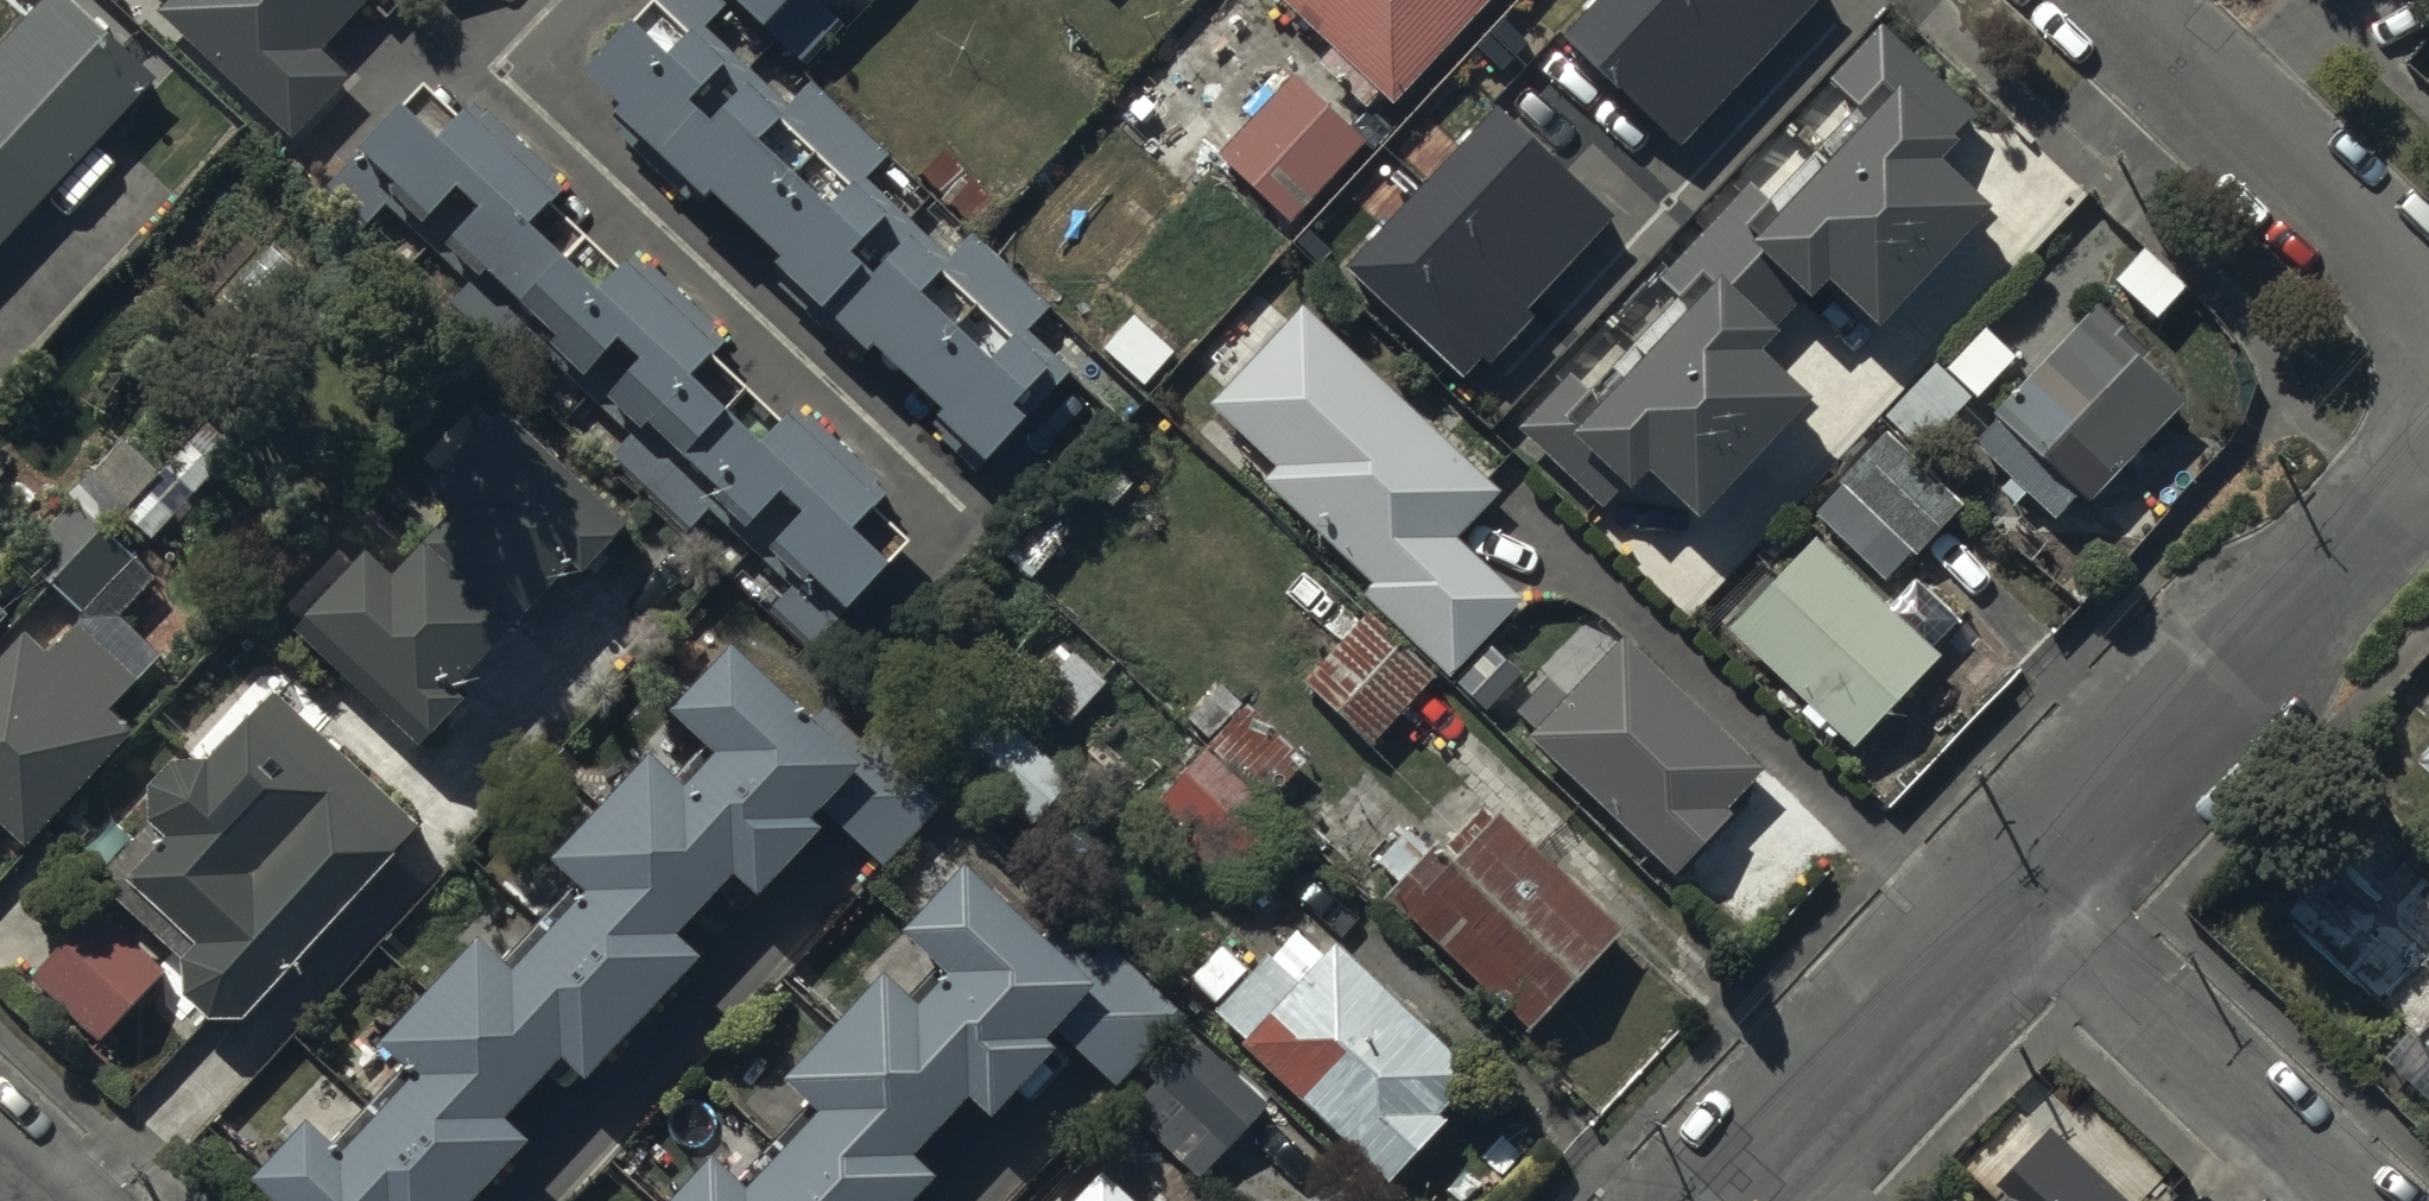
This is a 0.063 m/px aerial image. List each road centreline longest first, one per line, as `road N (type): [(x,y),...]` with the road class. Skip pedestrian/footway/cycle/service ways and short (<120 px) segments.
road 1 (unclassified): [(2019,886),(2428,463)]
road 2 (residential): [(2019,886),(2354,1200)]
road 3 (unclassified): [(1726,1200),(2019,886)]
road 4 (unclassified): [(2120,0),(2428,289)]

